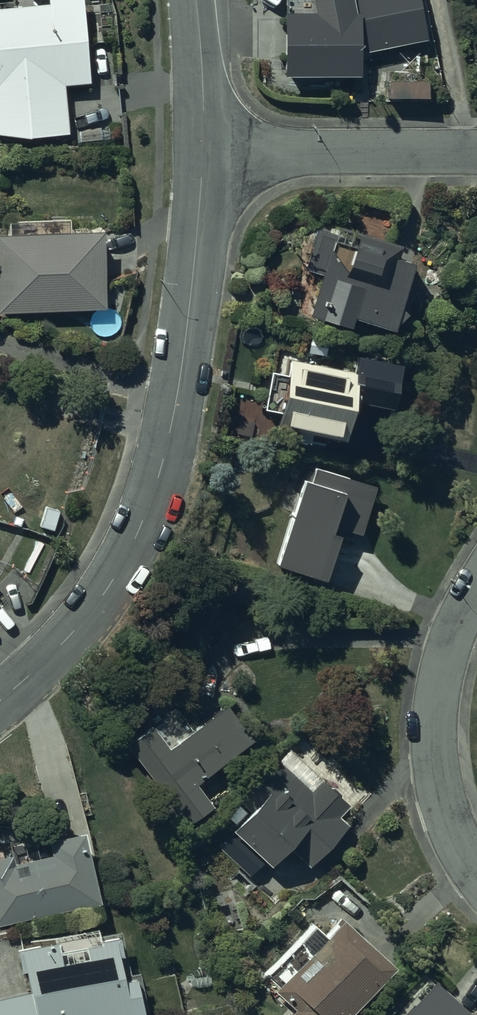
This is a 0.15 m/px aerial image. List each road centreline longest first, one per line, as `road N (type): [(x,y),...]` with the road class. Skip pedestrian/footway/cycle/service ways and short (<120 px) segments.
road 1 (residential): [(200,152),(192,298),(155,491),(99,602),(0,703)]
road 2 (residential): [(476,589),(442,666),(434,718),(435,772),(450,827),(476,871)]
road 3 (residential): [(200,152),(476,152)]
road 4 (residential): [(197,0),(200,152)]

